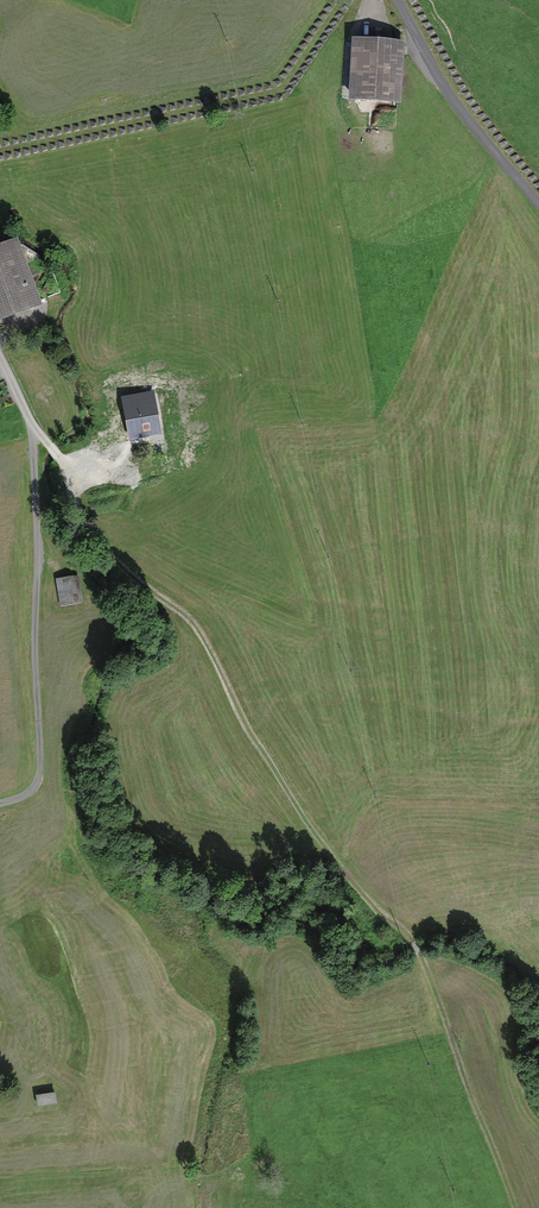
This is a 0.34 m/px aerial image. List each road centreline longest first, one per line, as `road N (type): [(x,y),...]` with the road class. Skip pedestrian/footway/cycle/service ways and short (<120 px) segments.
road 1 (track): [(31,426),(60,458),(76,510),(107,556),(192,623),(303,816),(364,896),(413,942),(516,1207)]
road 2 (residential): [(0,803),(33,788),(41,760),(33,438),(0,354)]
road 3 (unclassified): [(538,203),(452,97),(398,0)]

